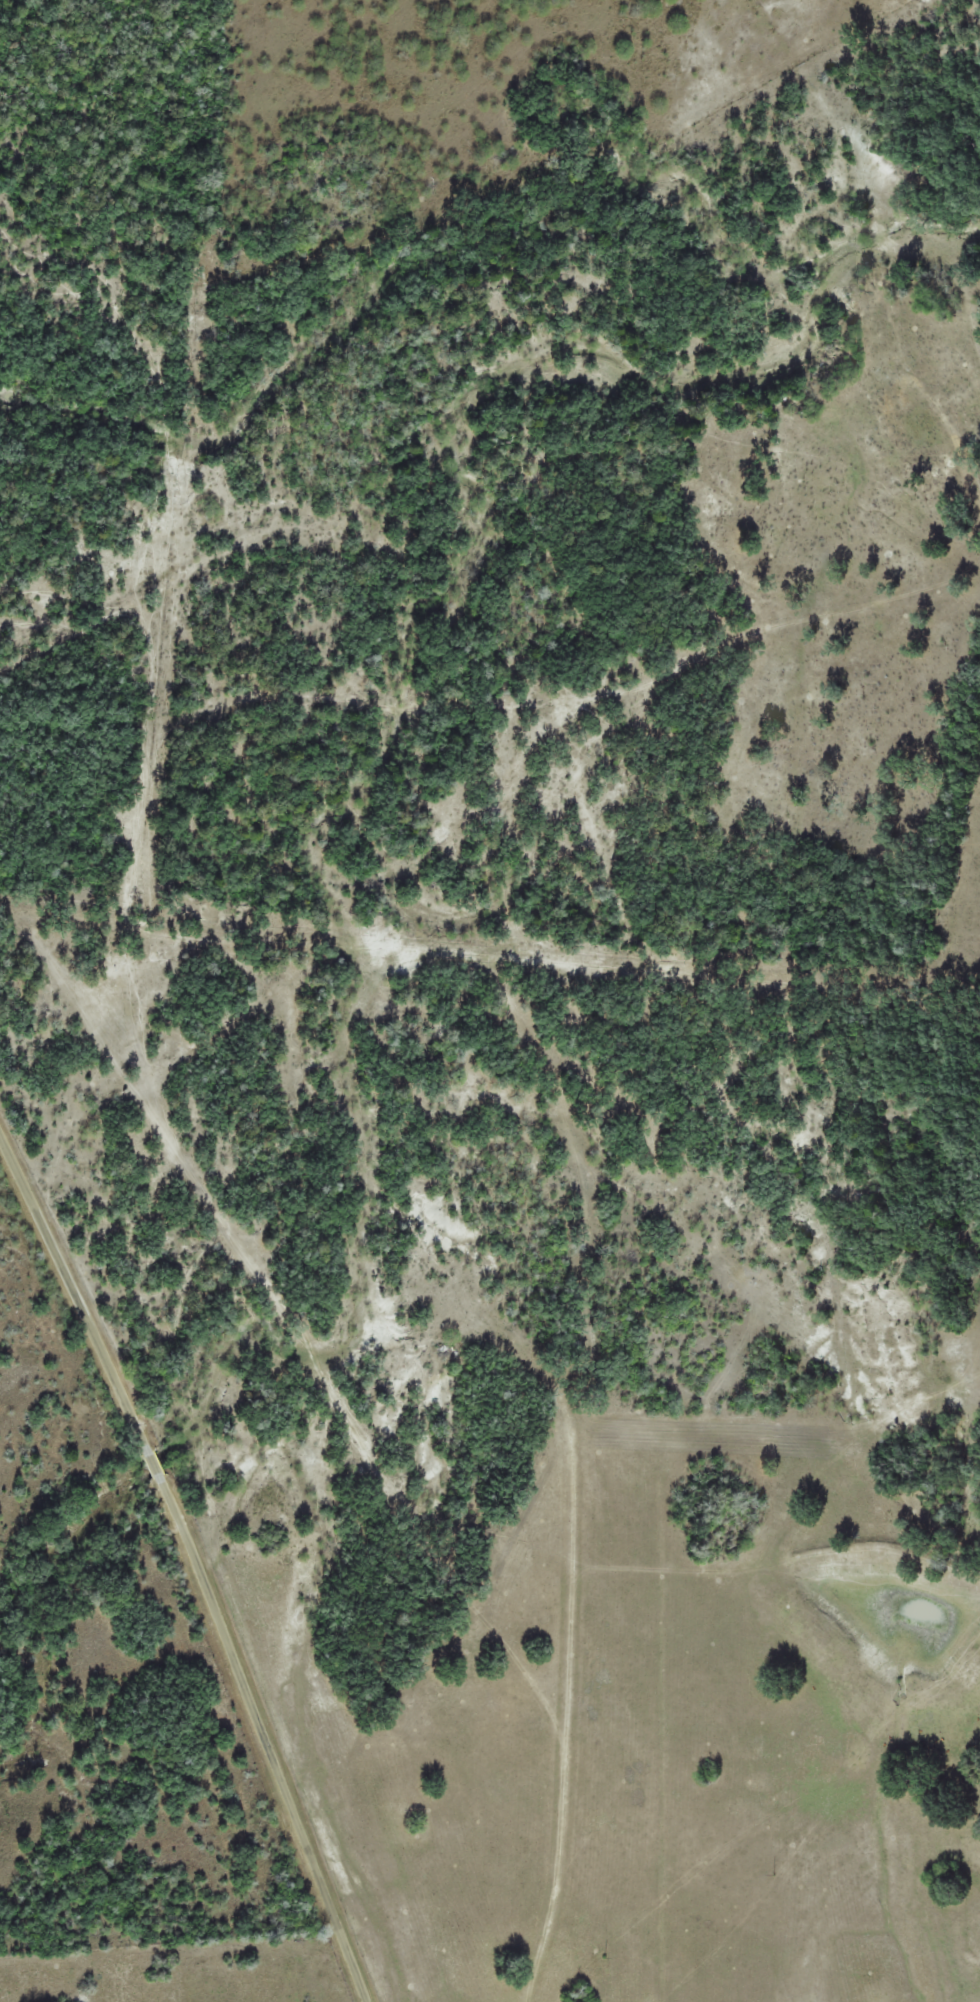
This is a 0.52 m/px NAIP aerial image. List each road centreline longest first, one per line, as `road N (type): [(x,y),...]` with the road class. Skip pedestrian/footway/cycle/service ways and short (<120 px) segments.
road 1 (residential): [(376,2001),(184,1514),(0,1116)]

